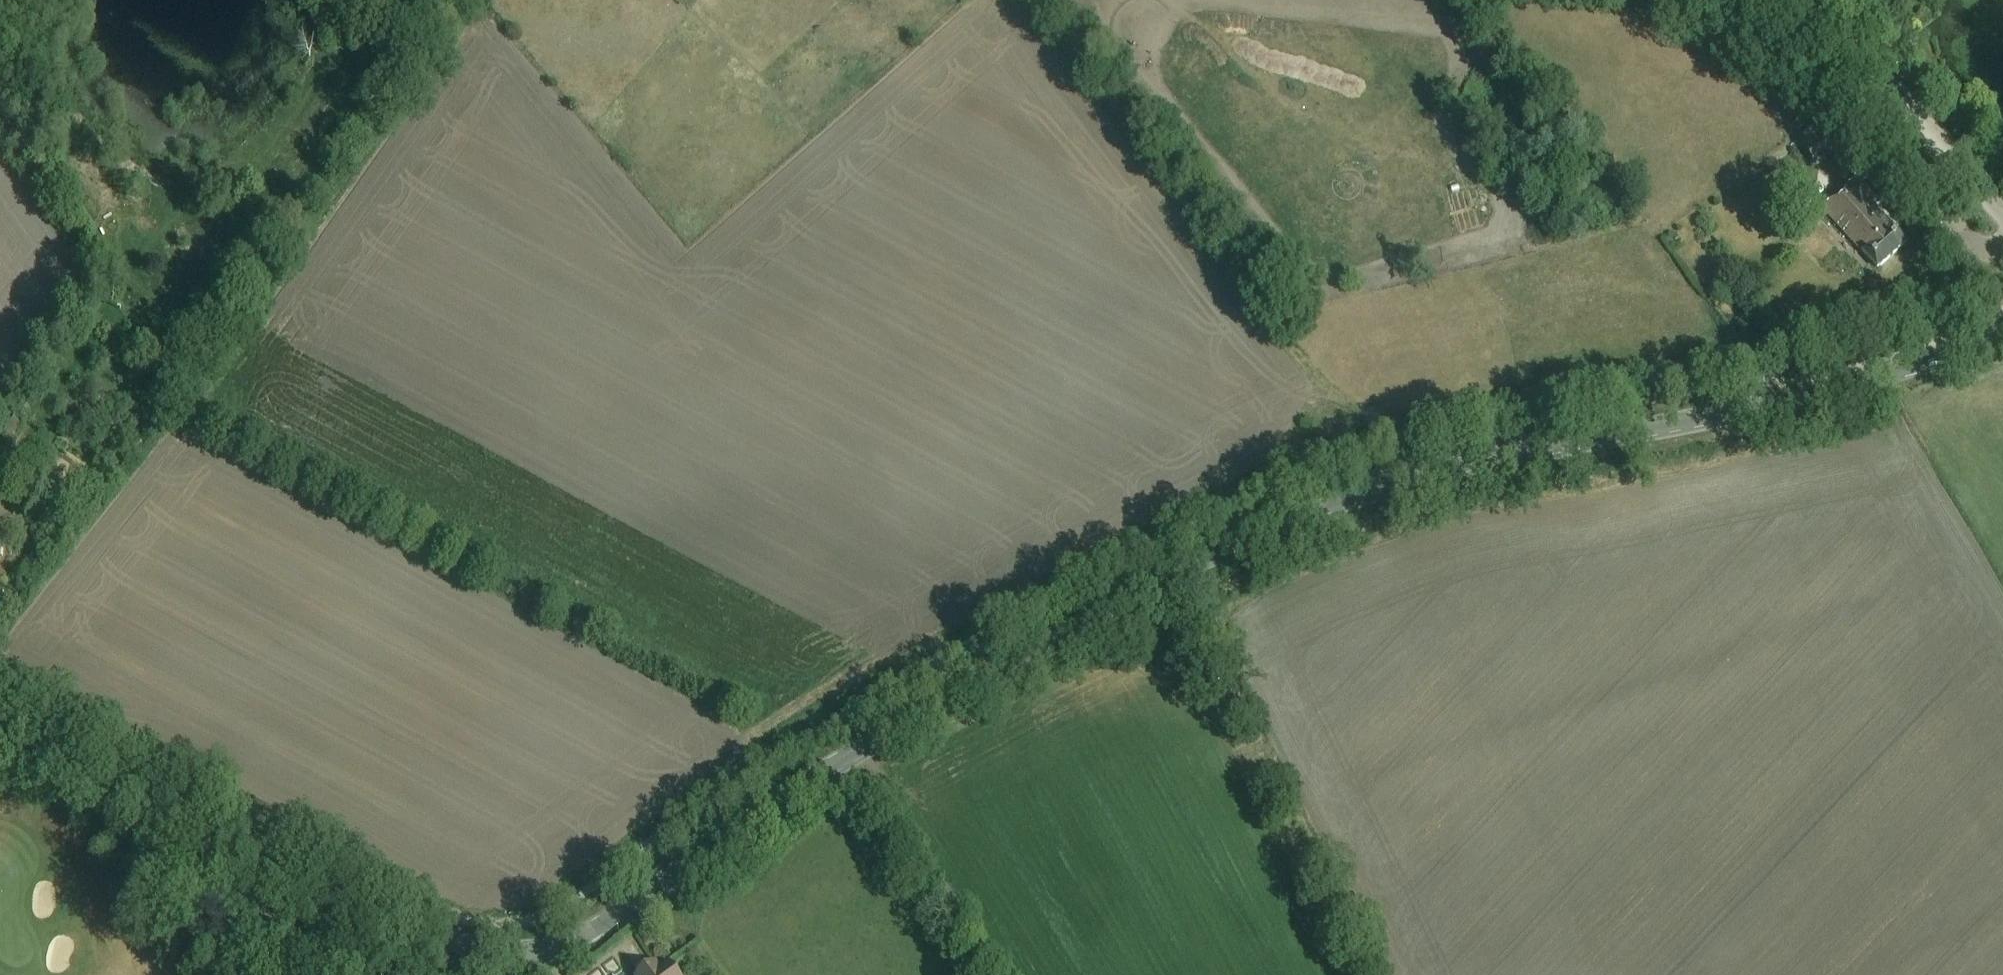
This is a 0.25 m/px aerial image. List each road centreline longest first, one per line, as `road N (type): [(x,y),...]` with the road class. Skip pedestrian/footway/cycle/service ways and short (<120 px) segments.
road 1 (tertiary): [(515,956),(593,929),(877,738),(1308,512),(1433,472),(1844,386),(2002,335)]
road 2 (tertiary): [(0,701),(431,932),(515,956)]
road 3 (unclassified): [(2002,210),(1804,0)]

